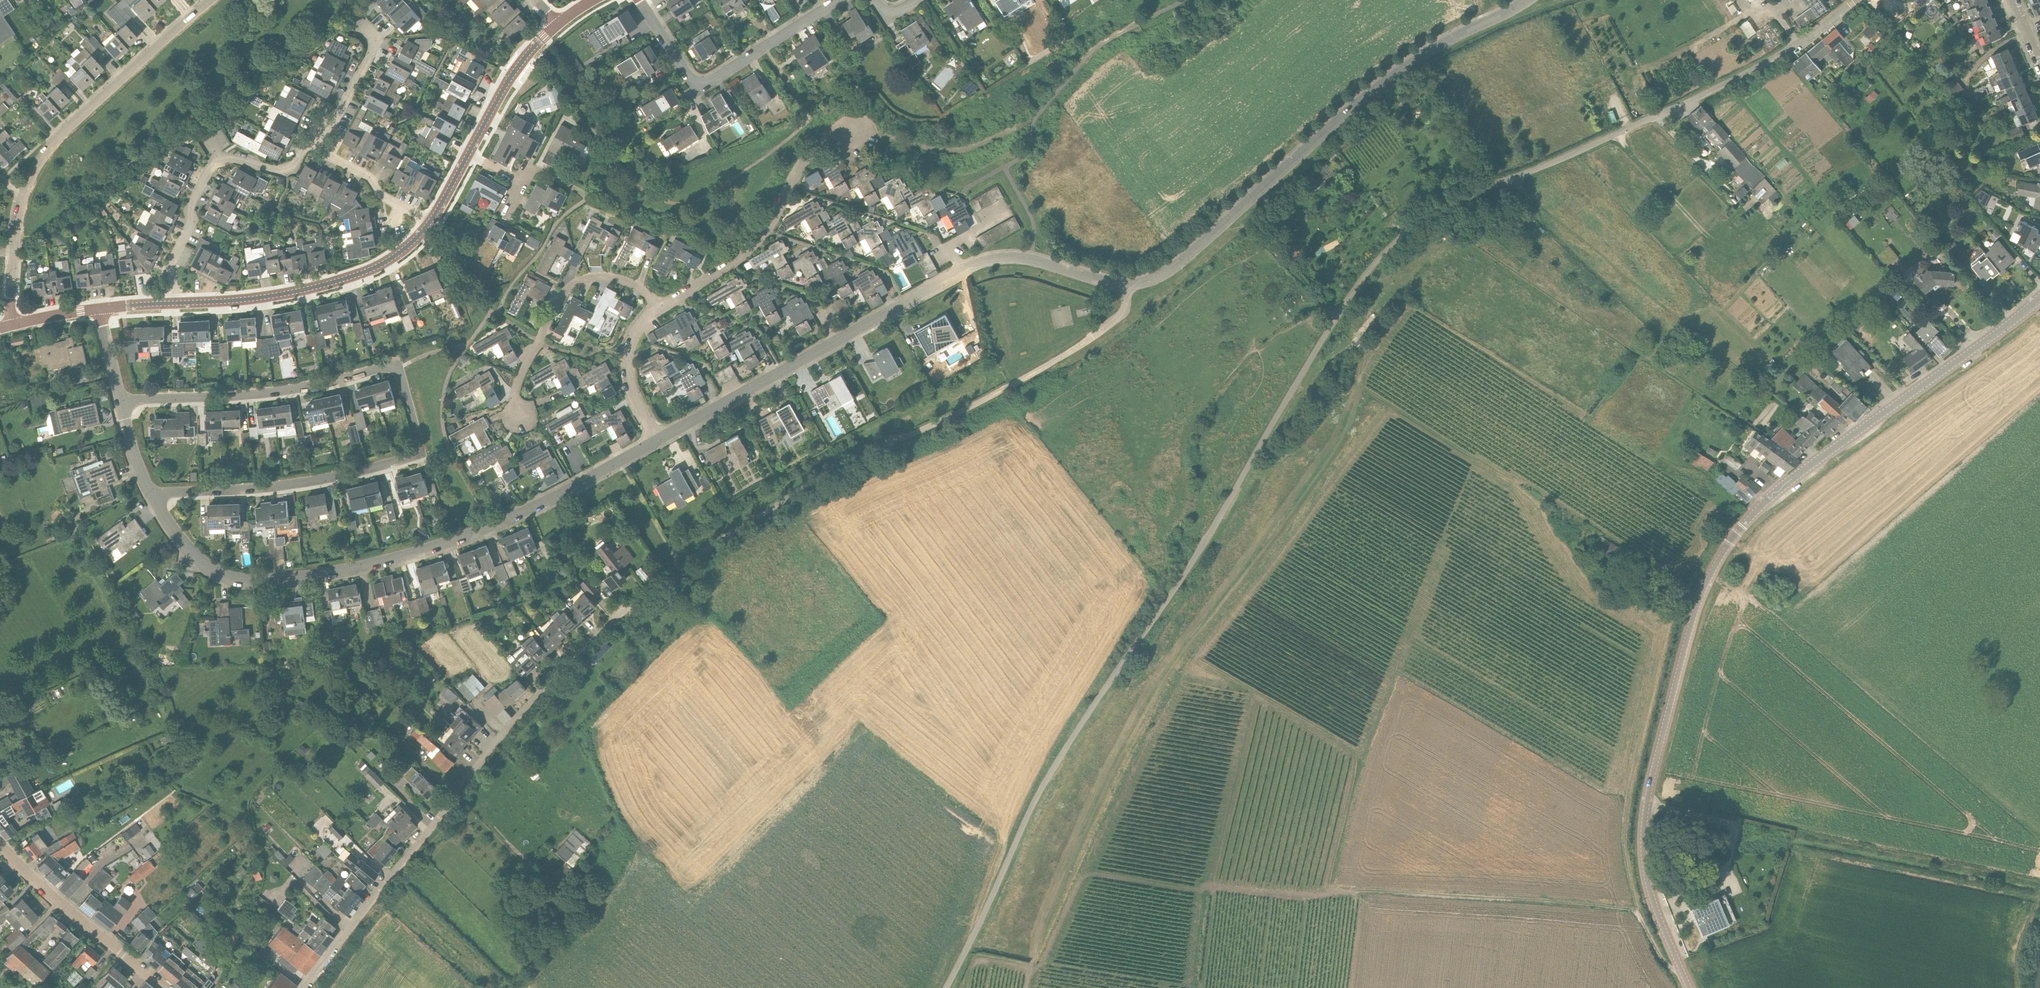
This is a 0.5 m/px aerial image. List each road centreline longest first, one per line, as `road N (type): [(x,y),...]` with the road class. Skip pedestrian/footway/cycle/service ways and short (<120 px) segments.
road 1 (unclassified): [(944,987),(1046,779),(1364,277),(1433,215),(1690,102)]
road 2 (residential): [(306,987),(622,612),(824,477),(1069,352),(1119,316),(1127,286)]
road 3 (secondary): [(1689,987),(1650,893),(1643,838),(1692,621),(1715,567),(1785,485),(2039,298)]
road 4 (residential): [(150,492),(207,567),(261,581),(452,541),(659,438)]
road 5 (residential): [(659,438),(982,262),(1021,257),(1127,286)]
road 6 (residential): [(1127,286),(1176,268),(1399,69),(1527,0)]
road 7 (track): [(1681,969),(1666,964),(1636,914),(1618,908),(1331,891)]
road 8 (residential): [(150,492),(279,486),(412,458),(420,447),(397,369)]
road 9 (tertiary): [(174,304),(268,297),(355,276),(405,249),(433,220)]
road 10 (residential): [(121,398),(267,393),(397,369)]
road 11 (residential): [(213,0),(61,136),(22,199)]
road 12 (residential): [(659,306),(754,244),(819,145),(859,134)]
road 13 (residential): [(640,0),(691,78),(704,82),(835,0)]
road 14 (residential): [(518,408),(517,382),(571,285),(621,279),(659,306)]
road 15 (residential): [(163,987),(0,843)]
road 16 (residential): [(1690,102),(1779,56),(1858,0)]
road 17 (tertiary): [(469,154),(516,71),(559,24)]
road 18 (residential): [(174,304),(172,262),(217,155)]
road 19 (residential): [(321,150),(380,39),(362,14)]
road 20 (residential): [(659,438),(633,393),(627,366),(636,329),(659,306)]
road 21 (residential): [(433,220),(380,196),(370,176),(321,150)]

